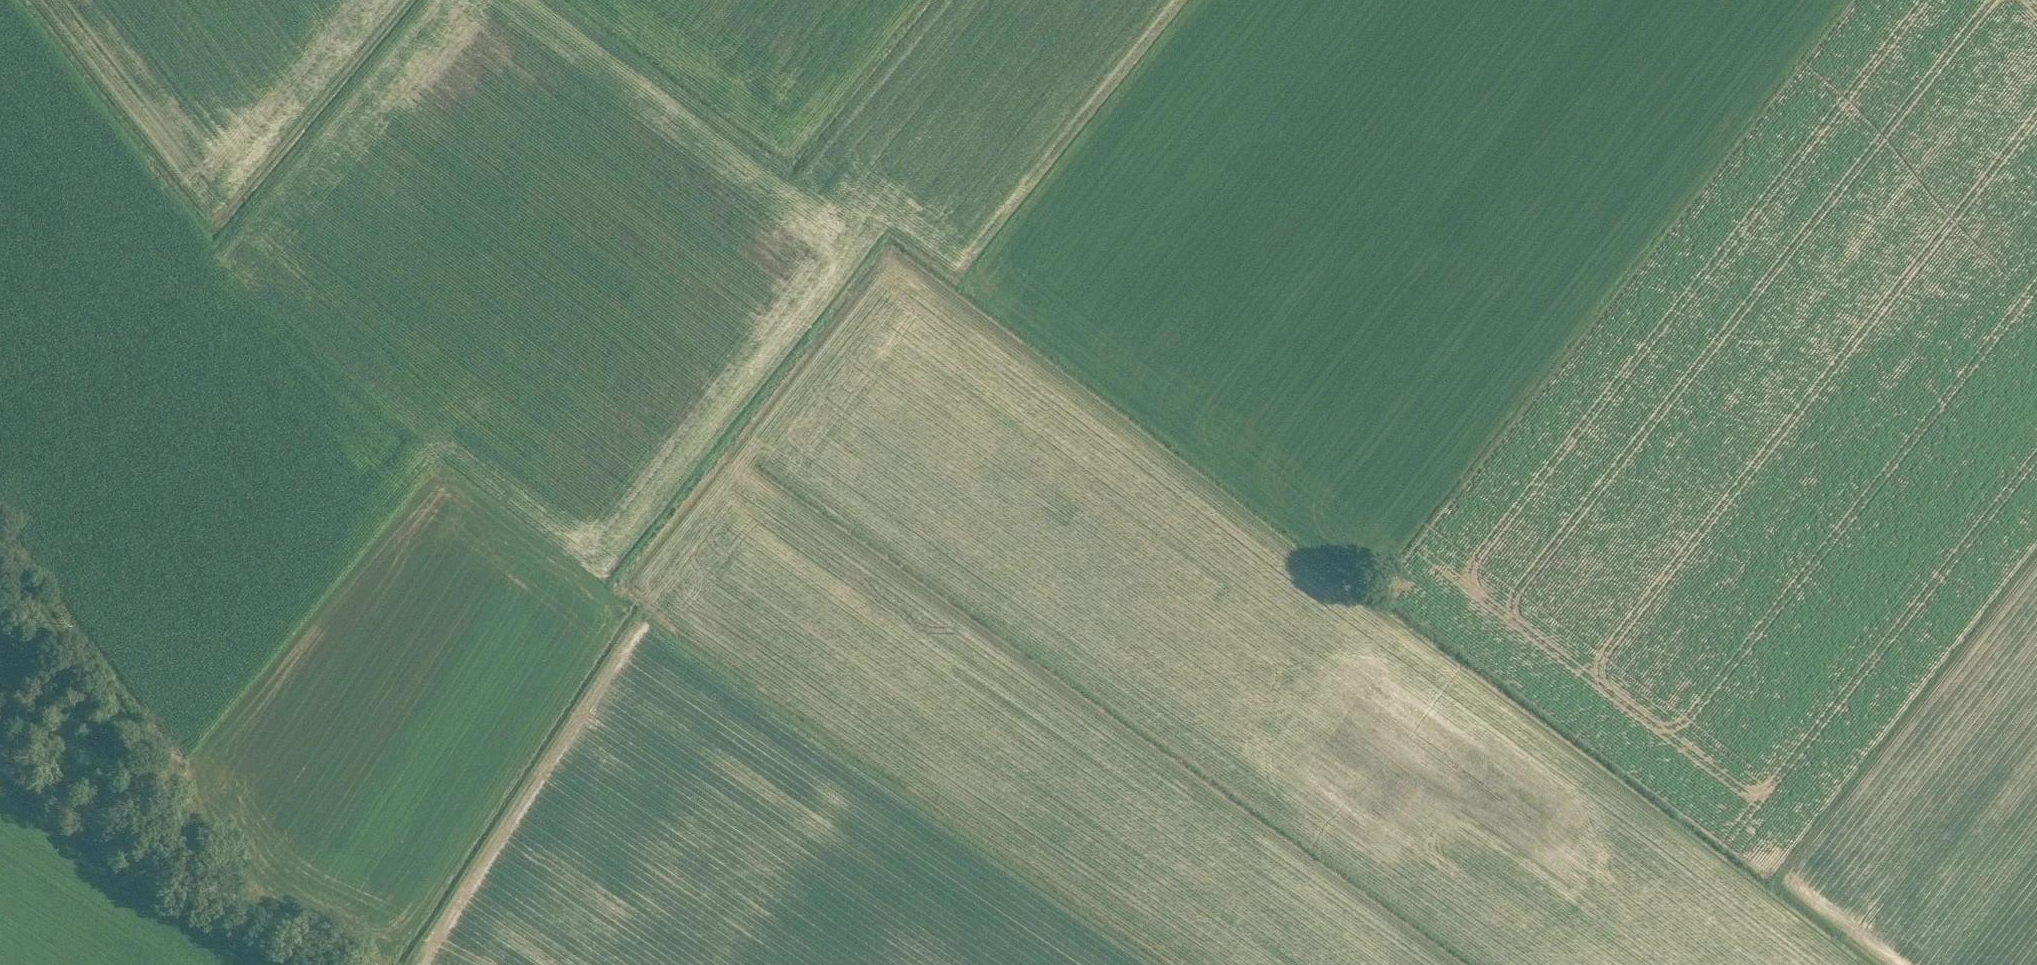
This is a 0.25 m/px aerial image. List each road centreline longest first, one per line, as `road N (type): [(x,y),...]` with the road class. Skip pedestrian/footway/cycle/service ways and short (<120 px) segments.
road 1 (unclassified): [(362,964),(0,762)]
road 2 (track): [(0,582),(241,901)]

